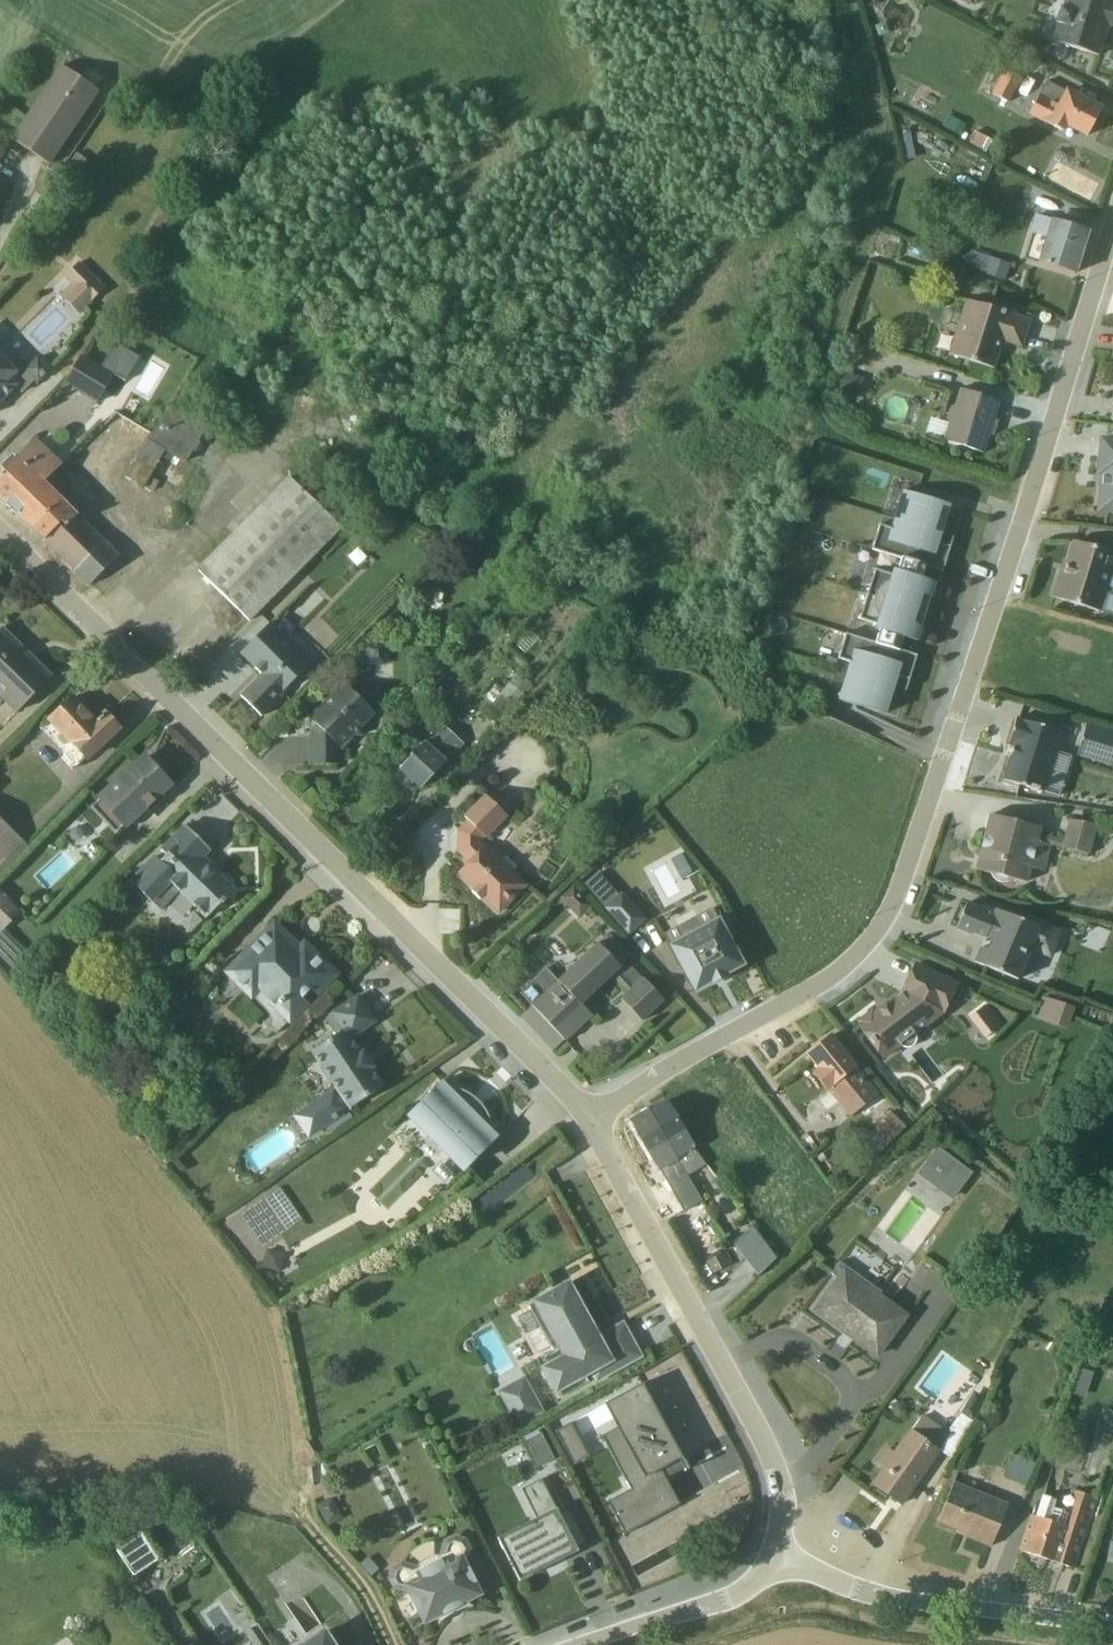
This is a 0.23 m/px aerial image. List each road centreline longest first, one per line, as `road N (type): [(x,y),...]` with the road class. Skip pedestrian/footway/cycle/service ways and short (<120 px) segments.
road 1 (unclassified): [(1112,225),(899,889),(874,932),(840,971),(590,1118)]
road 2 (residential): [(0,537),(590,1118)]
road 3 (track): [(843,0),(882,162),(814,404),(833,440),(1028,501)]
road 4 (residential): [(590,1118),(776,1467),(788,1525),(778,1565)]
road 5 (residential): [(778,1565),(910,1604),(1112,1624)]
road 6 (residential): [(778,1565),(751,1593),(585,1644)]
road 7 (track): [(390,1644),(373,1609),(291,1504)]

